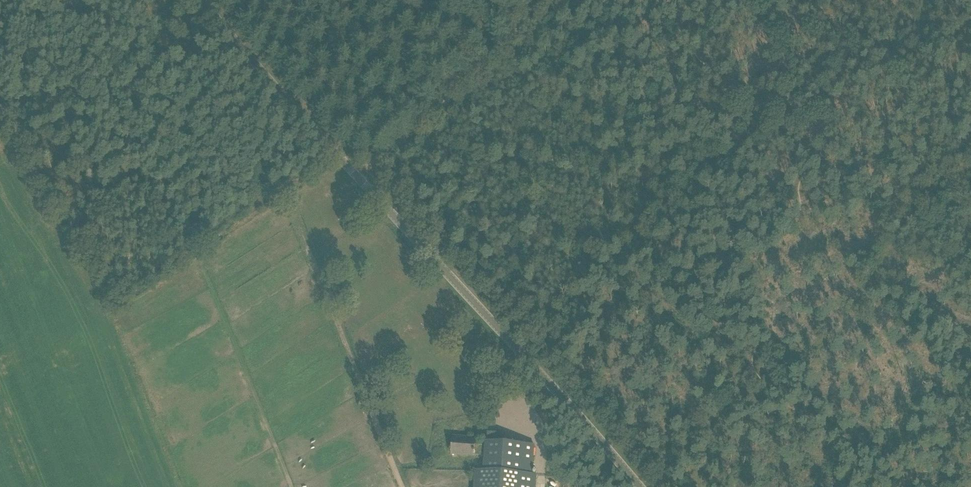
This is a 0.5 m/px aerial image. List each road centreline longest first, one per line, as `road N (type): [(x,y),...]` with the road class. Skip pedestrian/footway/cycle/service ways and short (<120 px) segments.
road 1 (tertiary): [(653,486),(205,0)]
road 2 (track): [(908,17),(520,344)]
road 3 (track): [(970,175),(927,197),(855,326),(766,379),(654,486)]
road 4 (track): [(548,0),(363,176)]

